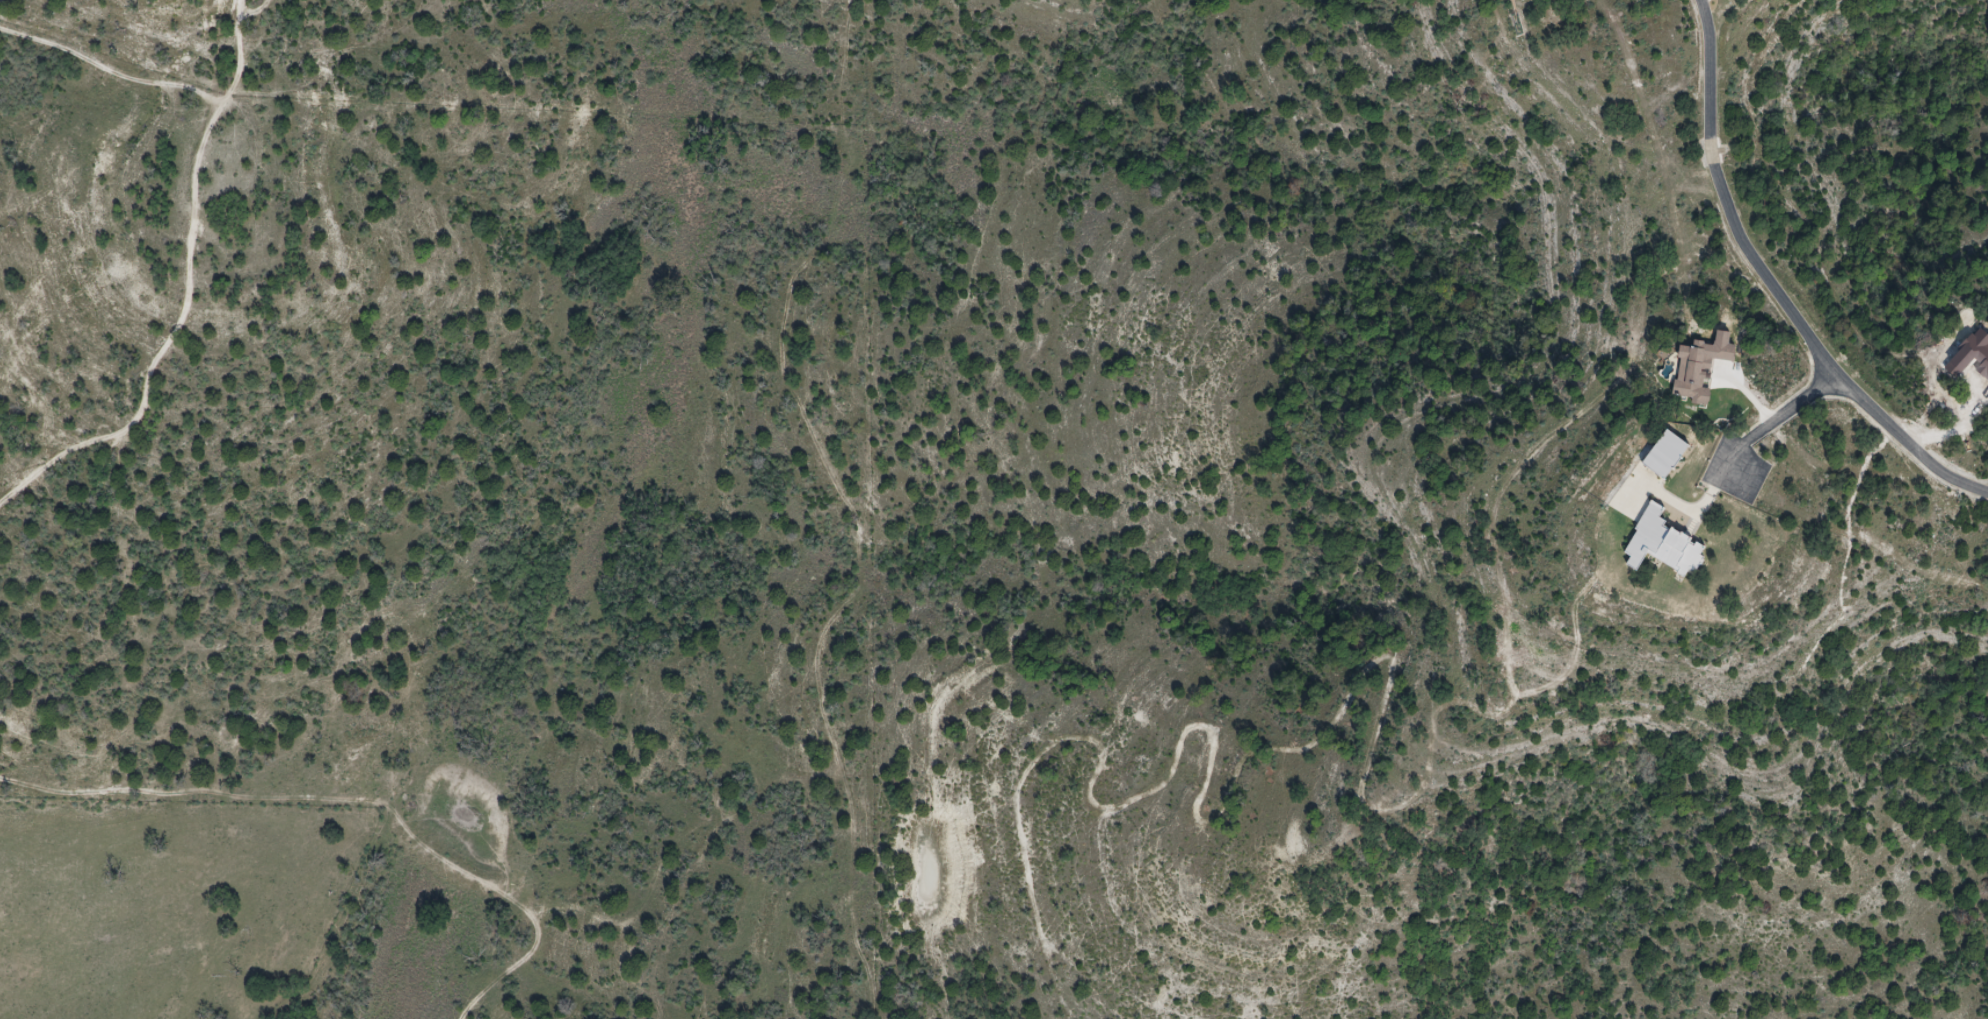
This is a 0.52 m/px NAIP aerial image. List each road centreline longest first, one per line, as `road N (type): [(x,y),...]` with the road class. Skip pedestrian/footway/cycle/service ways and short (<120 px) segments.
road 1 (residential): [(1987,493),(1951,478),(1891,430),(1830,359),(1729,206),(1715,163),(1718,20),(1710,0)]

